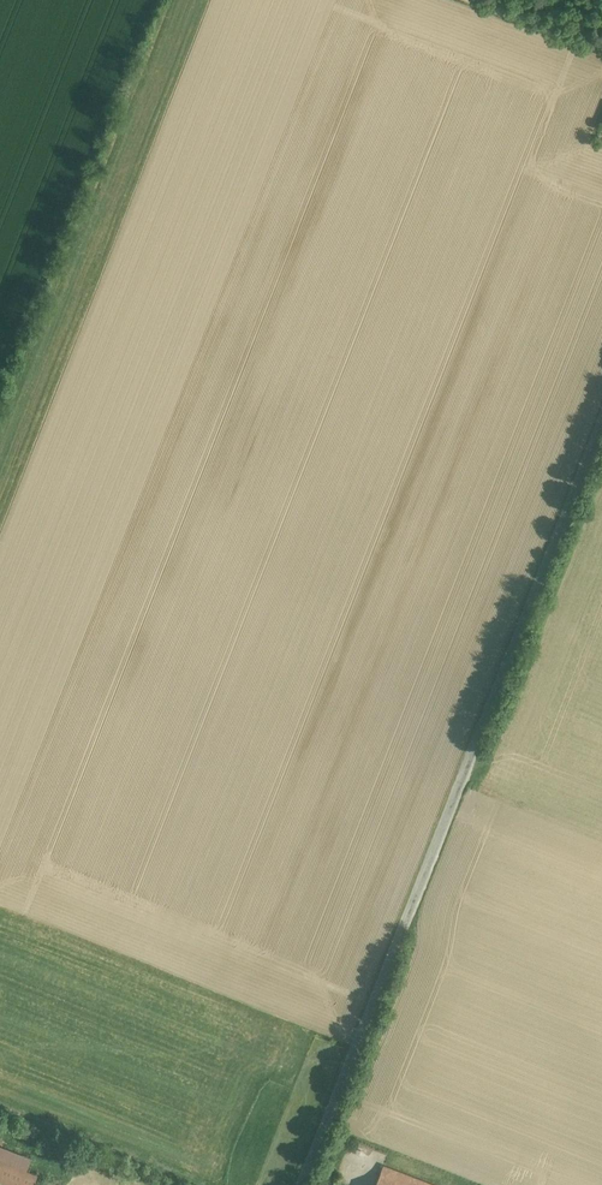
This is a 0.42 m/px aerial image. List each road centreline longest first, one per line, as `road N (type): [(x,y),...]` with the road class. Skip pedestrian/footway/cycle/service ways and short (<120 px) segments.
road 1 (unclassified): [(601,419),(304,1184)]
road 2 (track): [(483,0),(601,45)]

